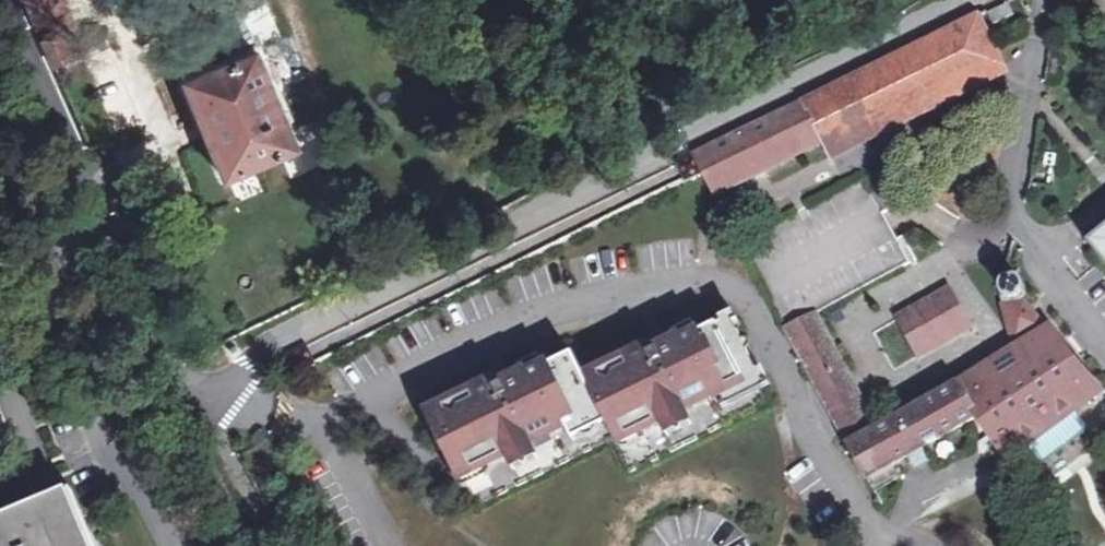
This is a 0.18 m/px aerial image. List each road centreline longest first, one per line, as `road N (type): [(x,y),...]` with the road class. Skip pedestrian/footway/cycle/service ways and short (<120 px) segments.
road 1 (residential): [(225,391),(267,344),(971,0)]
road 2 (residential): [(225,391),(305,415),(396,396),(571,317),(696,285),(749,292),(880,530),(865,545)]
road 3 (residential): [(0,11),(35,112),(197,400),(225,391)]
road 4 (residential): [(171,545),(71,363)]

